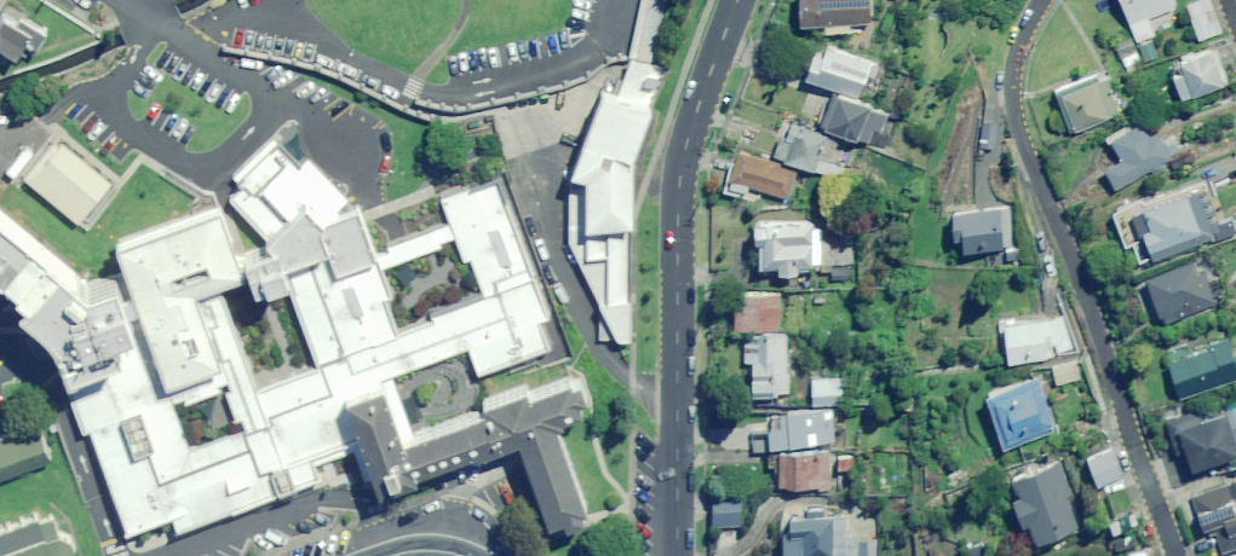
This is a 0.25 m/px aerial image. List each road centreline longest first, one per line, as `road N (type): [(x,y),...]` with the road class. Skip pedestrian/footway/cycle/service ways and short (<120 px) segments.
road 1 (residential): [(1042,0),(1023,32),(1016,110),(1175,555)]
road 2 (residential): [(678,555),(679,182),(739,0)]

